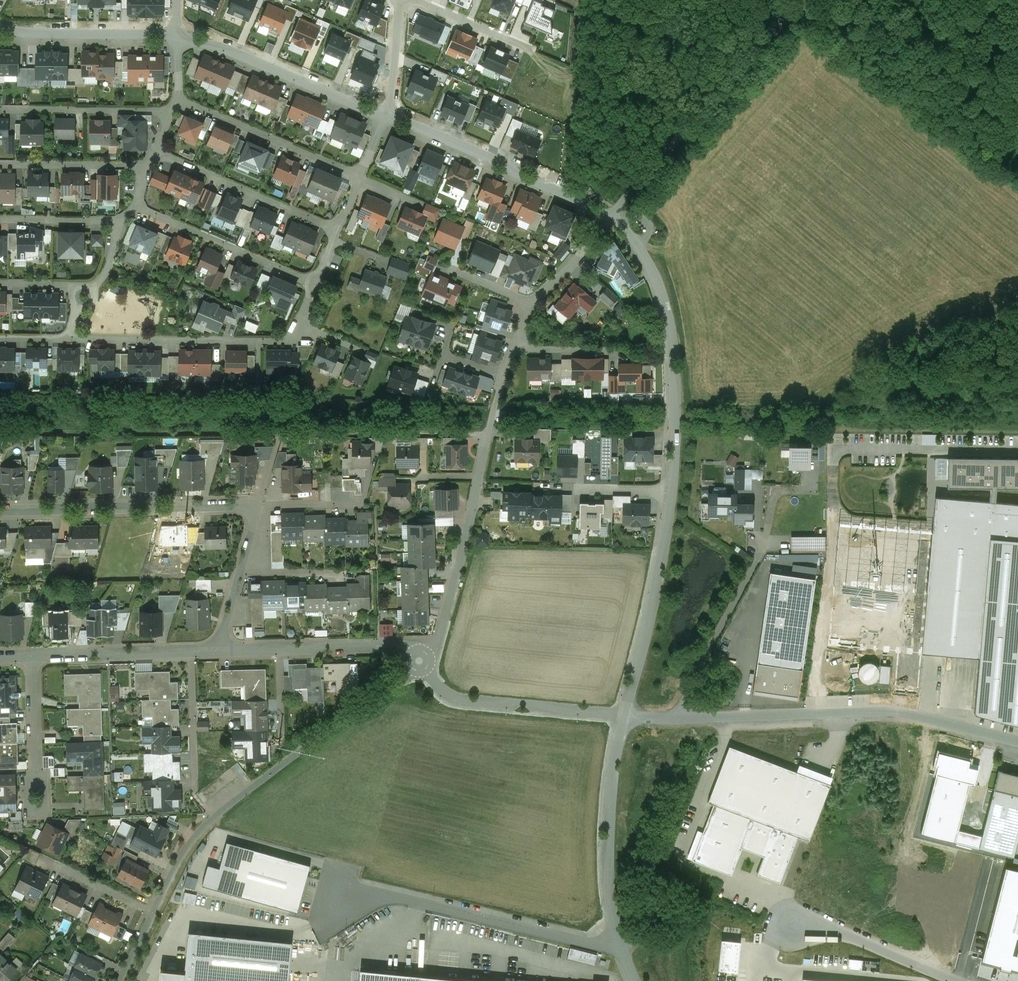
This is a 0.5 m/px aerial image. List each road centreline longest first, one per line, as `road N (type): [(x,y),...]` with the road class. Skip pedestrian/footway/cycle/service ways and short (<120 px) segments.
road 1 (residential): [(412,668),(197,836),(120,980)]
road 2 (unclassified): [(624,717),(892,711),(1017,742)]
road 3 (residential): [(670,492),(676,416),(668,318),(637,245),(608,216)]
road 4 (unclassified): [(608,216),(803,0)]
road 5 (unclassified): [(620,948),(380,893),(338,895)]
road 6 (residential): [(259,506),(0,511)]
road 7 (residential): [(608,216),(387,118)]
road 8 (residential): [(302,328),(290,340),(72,338)]
road 9 (residential): [(489,432),(438,642),(426,654)]
road 10 (residential): [(624,717),(670,492)]
road 11 (residential): [(387,118),(237,53),(178,39)]
road 12 (residential): [(0,656),(223,651)]
road 13 (residential): [(624,717),(455,699),(425,669)]
road 14 (residential): [(135,206),(315,283)]
road 15 (residential): [(179,100),(359,176)]
road 16 (residential): [(157,154),(337,228)]
road 17 (residential): [(223,651),(392,646),(411,655)]
road 18 (unclassified): [(620,948),(607,878),(611,769)]
road 19 (track): [(620,948),(694,918),(792,929)]
road 20 (residential): [(178,39),(0,33)]
road 21 (unclassified): [(959,980),(824,925),(792,929)]
road 22 (residential): [(0,108),(168,114)]
road 23 (residential): [(0,164),(144,168)]
road 24 (residential): [(413,0),(533,51)]

